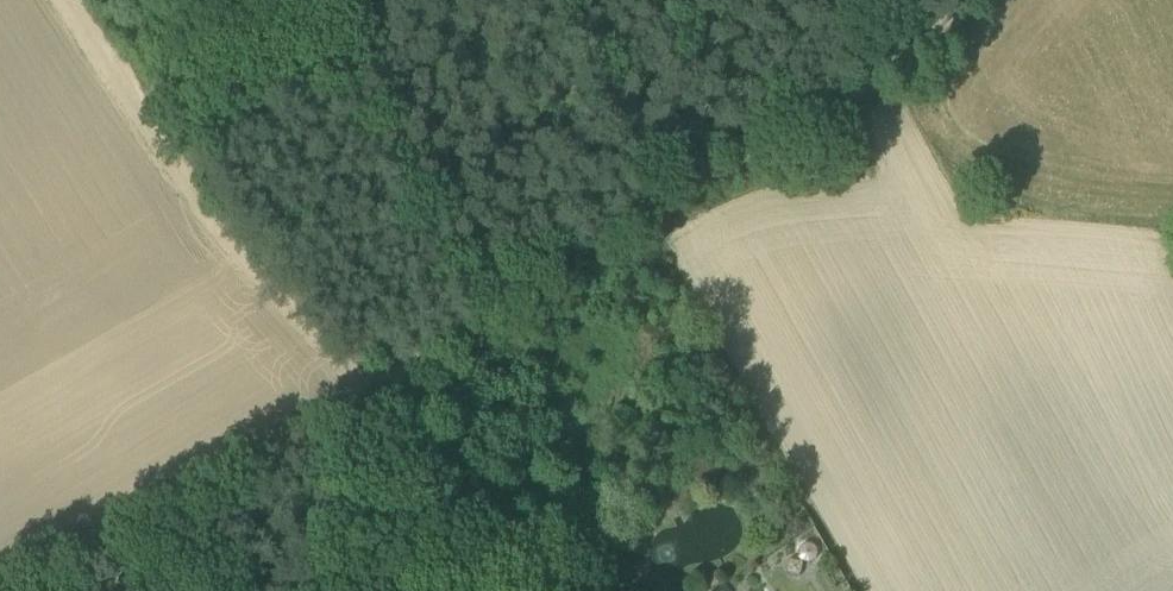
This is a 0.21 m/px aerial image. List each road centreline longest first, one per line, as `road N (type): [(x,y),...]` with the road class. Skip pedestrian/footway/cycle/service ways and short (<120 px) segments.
road 1 (track): [(69,0),(233,241),(365,389)]
road 2 (track): [(23,590),(365,389)]
road 3 (track): [(660,196),(796,131),(887,67),(962,0)]
road 4 (track): [(365,389),(403,374),(536,274),(660,196)]
road 5 (track): [(570,590),(365,389)]
road 6 (track): [(660,196),(556,0)]
road 7 (track): [(325,410),(333,590)]

